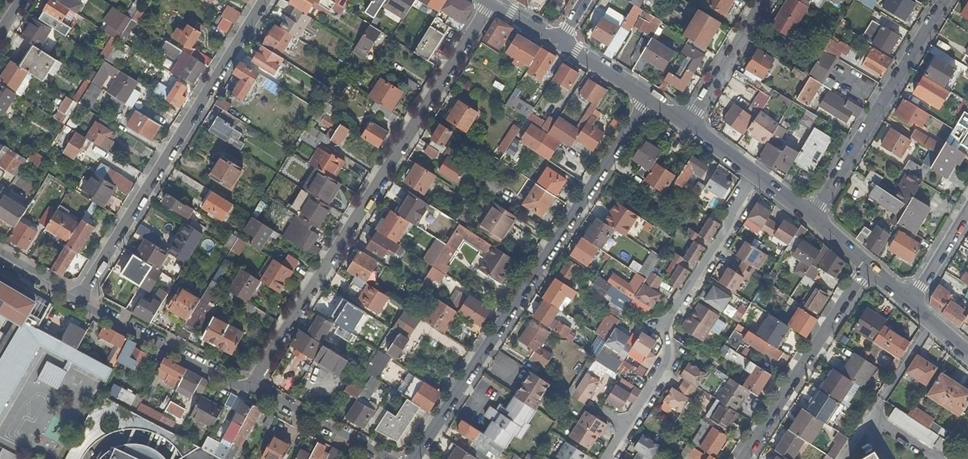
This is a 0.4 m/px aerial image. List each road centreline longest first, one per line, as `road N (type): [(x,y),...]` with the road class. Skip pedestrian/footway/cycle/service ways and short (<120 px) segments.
road 1 (residential): [(489,2),(252,387)]
road 2 (residential): [(648,98),(415,458)]
road 3 (residential): [(264,0),(83,300)]
road 4 (residential): [(813,219),(945,0)]
road 5 (residential): [(744,458),(867,267)]
road 6 (residential): [(83,300),(252,387)]
road 7 (tertiary): [(687,125),(813,219)]
road 8 (residential): [(252,387),(389,458)]
road 9 (residential): [(687,125),(763,0)]

